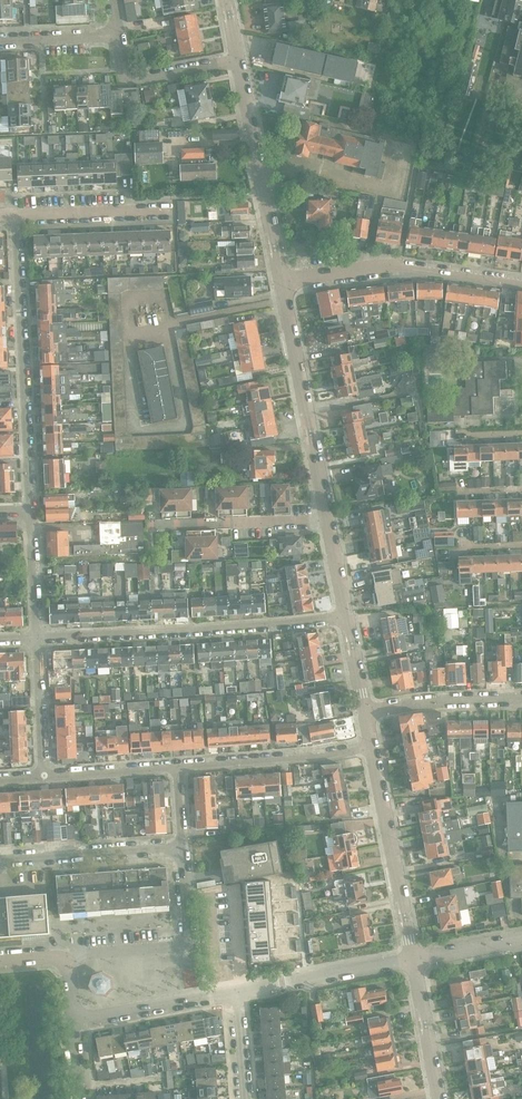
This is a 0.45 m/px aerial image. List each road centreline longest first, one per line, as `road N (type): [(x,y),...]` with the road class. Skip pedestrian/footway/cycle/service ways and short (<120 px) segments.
road 1 (residential): [(36,637),(345,615)]
road 2 (residential): [(29,510),(15,217)]
road 3 (residential): [(327,520),(283,281)]
road 4 (residential): [(521,284),(399,267),(283,281)]
road 5 (residential): [(283,281),(240,60)]
road 6 (residential): [(68,956),(191,946),(183,848)]
road 7 (residential): [(412,960),(372,748)]
road 8 (residential): [(372,748),(178,768)]
road 9 (residential): [(0,863),(183,848)]
road 10 (residential): [(239,992),(412,960)]
road 11 (residential): [(153,526),(327,520)]
road 12 (residential): [(72,1023),(239,992)]
road 13 (residential): [(240,60),(131,81),(117,35)]
road 14 (residential): [(365,714),(428,702),(521,699)]
road 15 (residential): [(15,217),(170,209)]
road 16 (residential): [(438,1098),(412,960)]
road 17 (residential): [(42,777),(36,637)]
road 18 (residential): [(178,768),(42,777)]
road 19 (residential): [(36,637),(29,510)]

